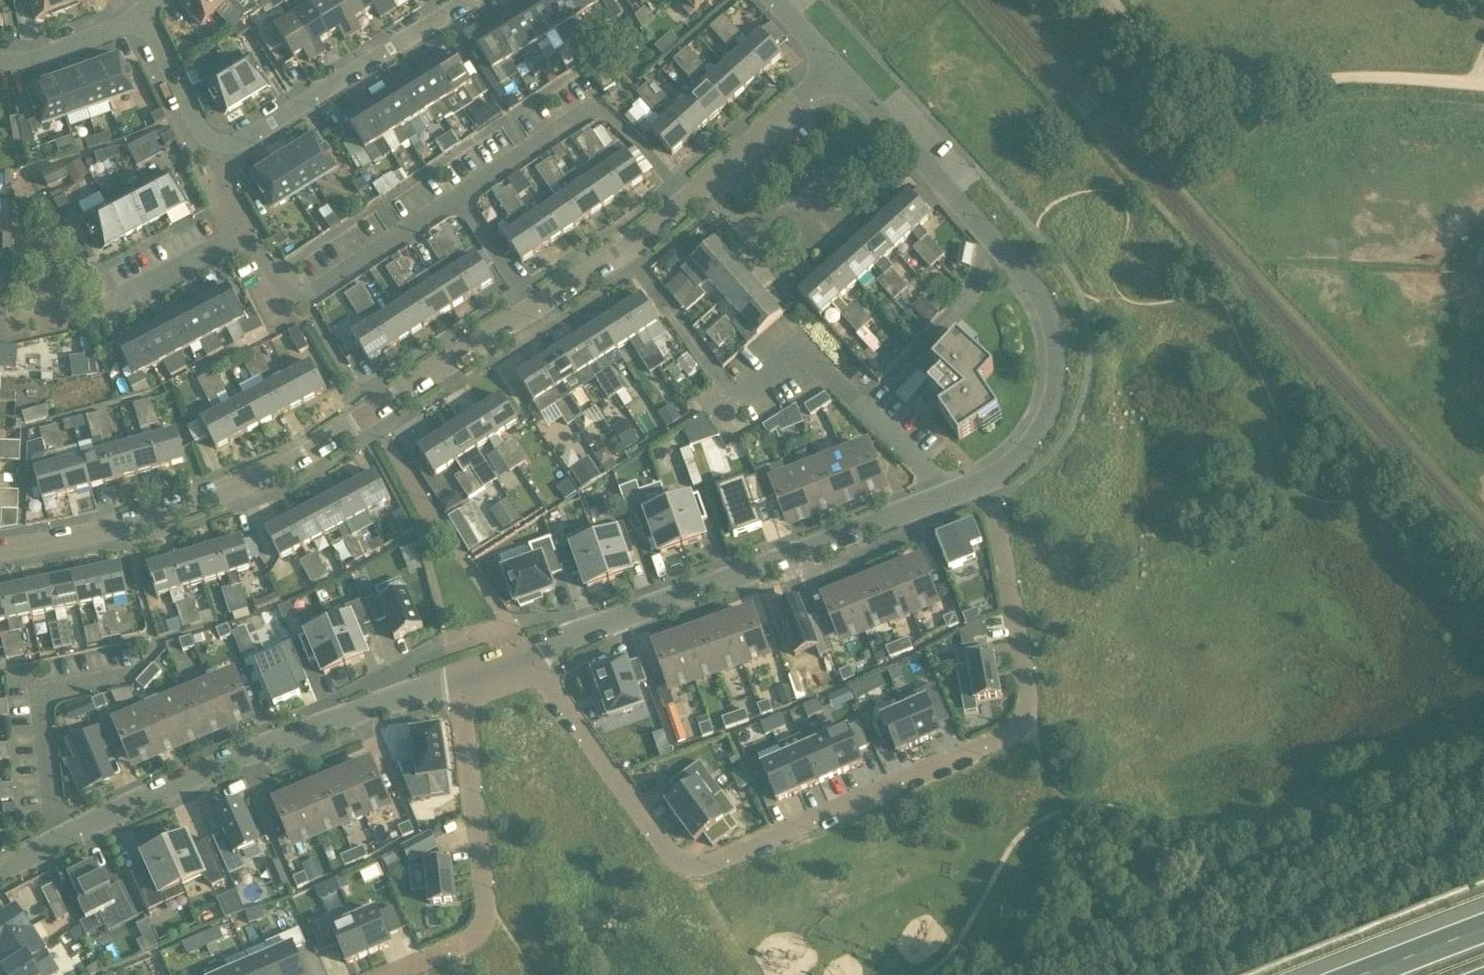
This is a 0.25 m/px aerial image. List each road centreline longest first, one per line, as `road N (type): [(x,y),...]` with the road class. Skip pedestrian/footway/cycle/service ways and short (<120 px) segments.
road 1 (residential): [(841,68),(646,235),(295,461),(125,527),(0,552)]
road 2 (residential): [(529,654),(669,852),(691,864),(718,863),(1026,722),(985,480)]
road 3 (residential): [(0,874),(282,742),(461,679)]
road 4 (residential): [(529,654),(985,480)]
road 5 (track): [(1483,83),(1219,81),(1180,65),(1128,24)]
road 6 (residential): [(0,327),(103,307),(245,231),(213,171),(216,146)]
road 7 (residential): [(391,974),(474,940),(487,916),(461,679)]
road 8 (residential): [(216,146),(237,144),(466,0)]
road 9 (residential): [(985,480),(1025,453),(1056,382),(1052,319),(1003,249)]
road 10 (residential): [(1003,249),(841,68)]
road 11 (residential): [(890,379),(972,298),(1003,249)]
road 12 (residential): [(136,18),(216,146)]
road 13 (residential): [(0,62),(59,53),(136,18)]
road 14 (motorway): [(1483,928),(1363,974)]

